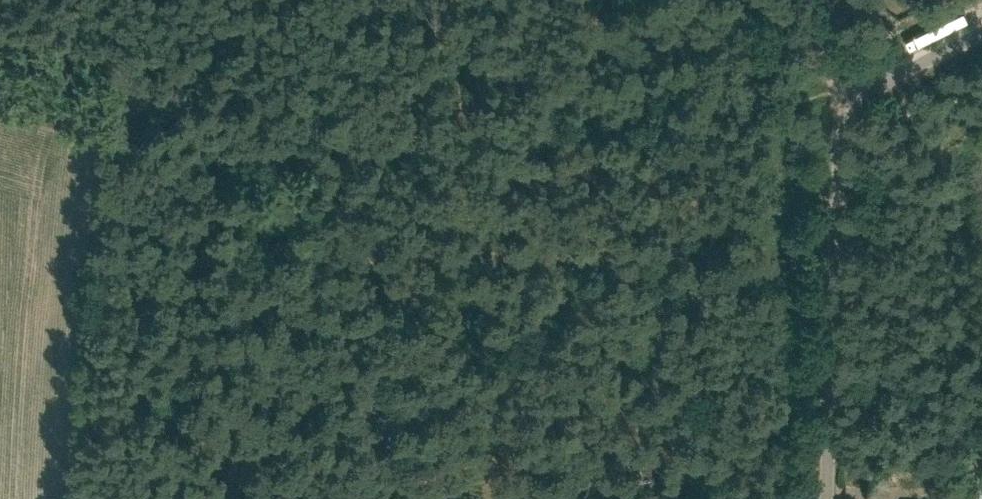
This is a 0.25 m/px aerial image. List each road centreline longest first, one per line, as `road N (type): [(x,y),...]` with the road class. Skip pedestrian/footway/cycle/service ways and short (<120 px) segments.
road 1 (residential): [(981,33),(842,102),(827,498)]

